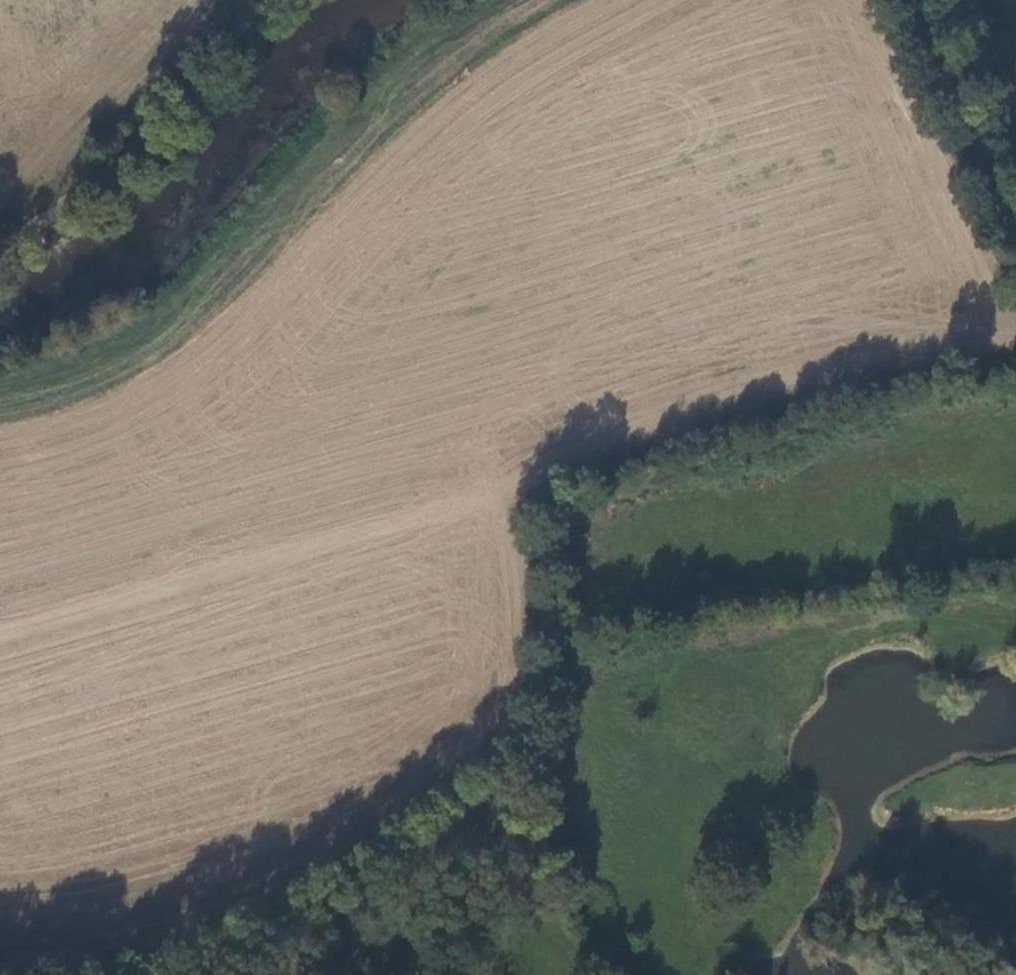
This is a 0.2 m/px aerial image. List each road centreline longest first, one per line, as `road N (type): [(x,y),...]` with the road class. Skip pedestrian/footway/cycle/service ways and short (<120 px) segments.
road 1 (track): [(1015,351),(788,399),(614,458)]
road 2 (track): [(1015,269),(899,0)]

